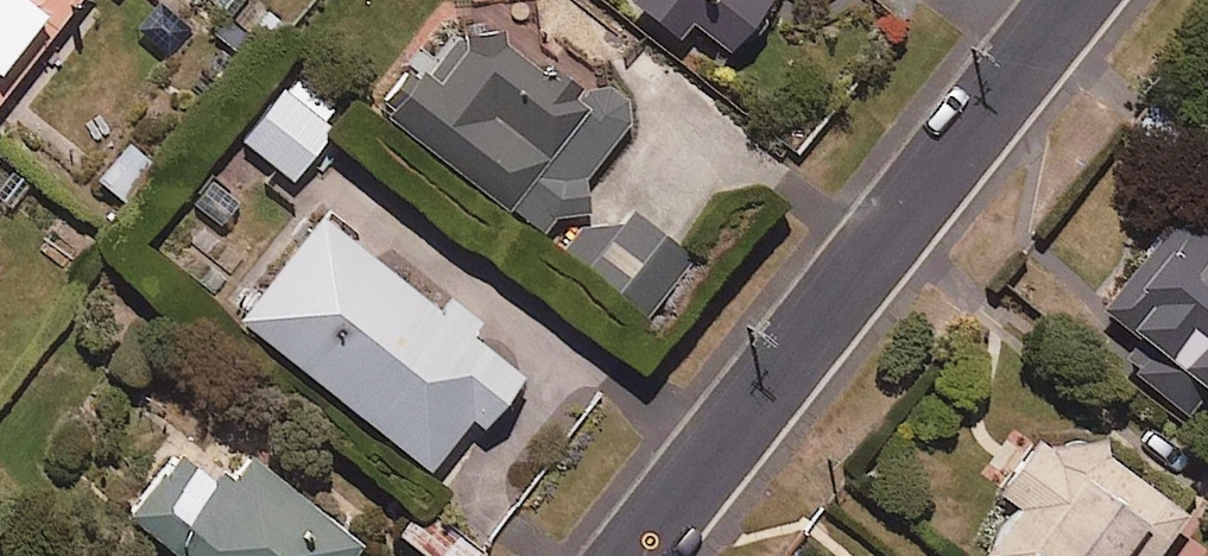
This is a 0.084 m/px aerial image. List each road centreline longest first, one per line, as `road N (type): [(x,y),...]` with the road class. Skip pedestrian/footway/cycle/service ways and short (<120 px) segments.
road 1 (residential): [(633,555),(1071,0)]

